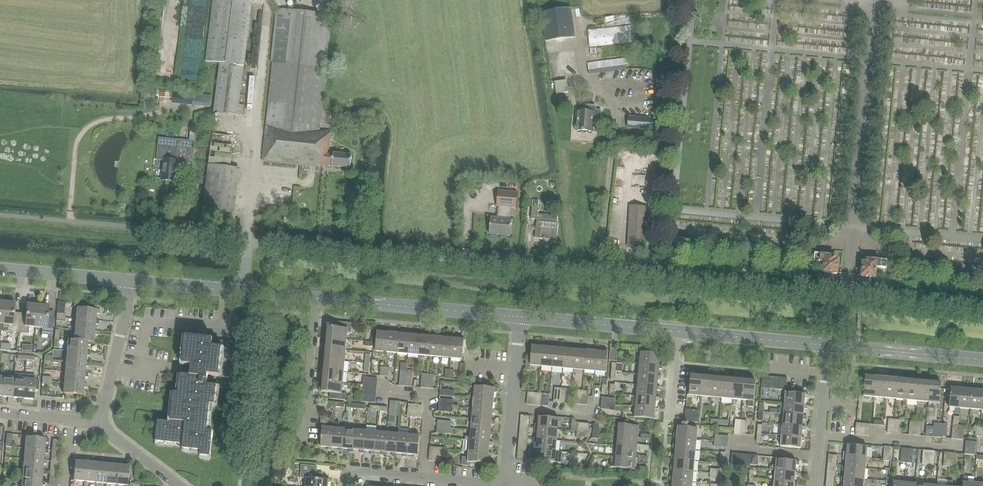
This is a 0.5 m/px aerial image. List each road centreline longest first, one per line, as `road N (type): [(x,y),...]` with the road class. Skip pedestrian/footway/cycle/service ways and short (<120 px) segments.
road 1 (unclassified): [(982,307),(250,239)]
road 2 (tertiary): [(520,317),(316,298)]
road 3 (track): [(70,221),(76,149),(90,126),(190,112)]
road 4 (residential): [(505,485),(520,317)]
road 5 (tertiary): [(677,331),(520,317)]
road 6 (tertiary): [(982,360),(829,345)]
road 7 (tertiary): [(829,345),(677,331)]
road 8 (residential): [(100,426),(132,281)]
road 9 (residential): [(302,440),(316,298)]
road 10 (residential): [(816,485),(829,345)]
road 11 (tertiary): [(132,281),(0,270)]

